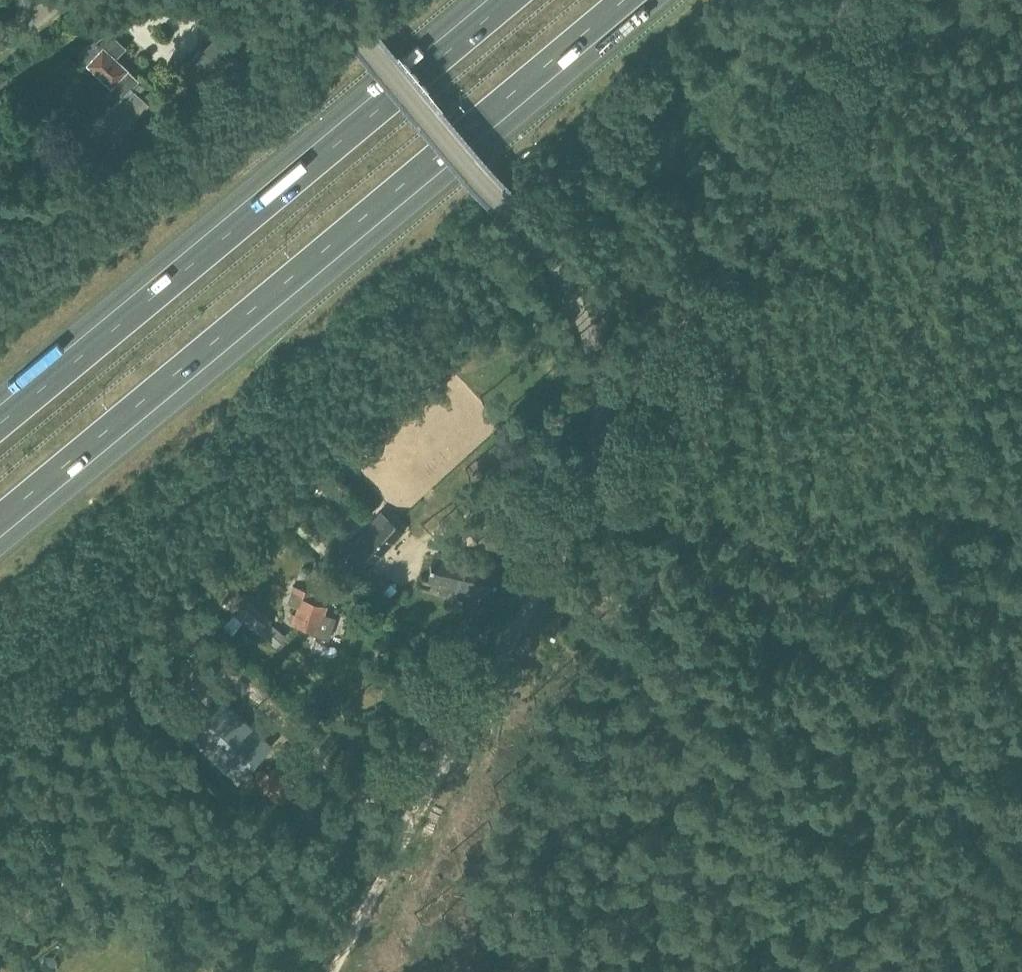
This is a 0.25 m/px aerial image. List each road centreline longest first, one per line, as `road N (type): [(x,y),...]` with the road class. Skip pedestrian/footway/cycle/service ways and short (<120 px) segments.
road 1 (unclassified): [(435,781),(576,509),(595,444),(596,367),(549,264),(333,0)]
road 2 (motorway): [(0,525),(631,0)]
road 3 (motorway): [(497,0),(0,412)]
road 4 (track): [(1021,262),(905,489),(790,521),(653,597),(614,596),(549,570)]
road 5 (track): [(435,781),(327,971)]

